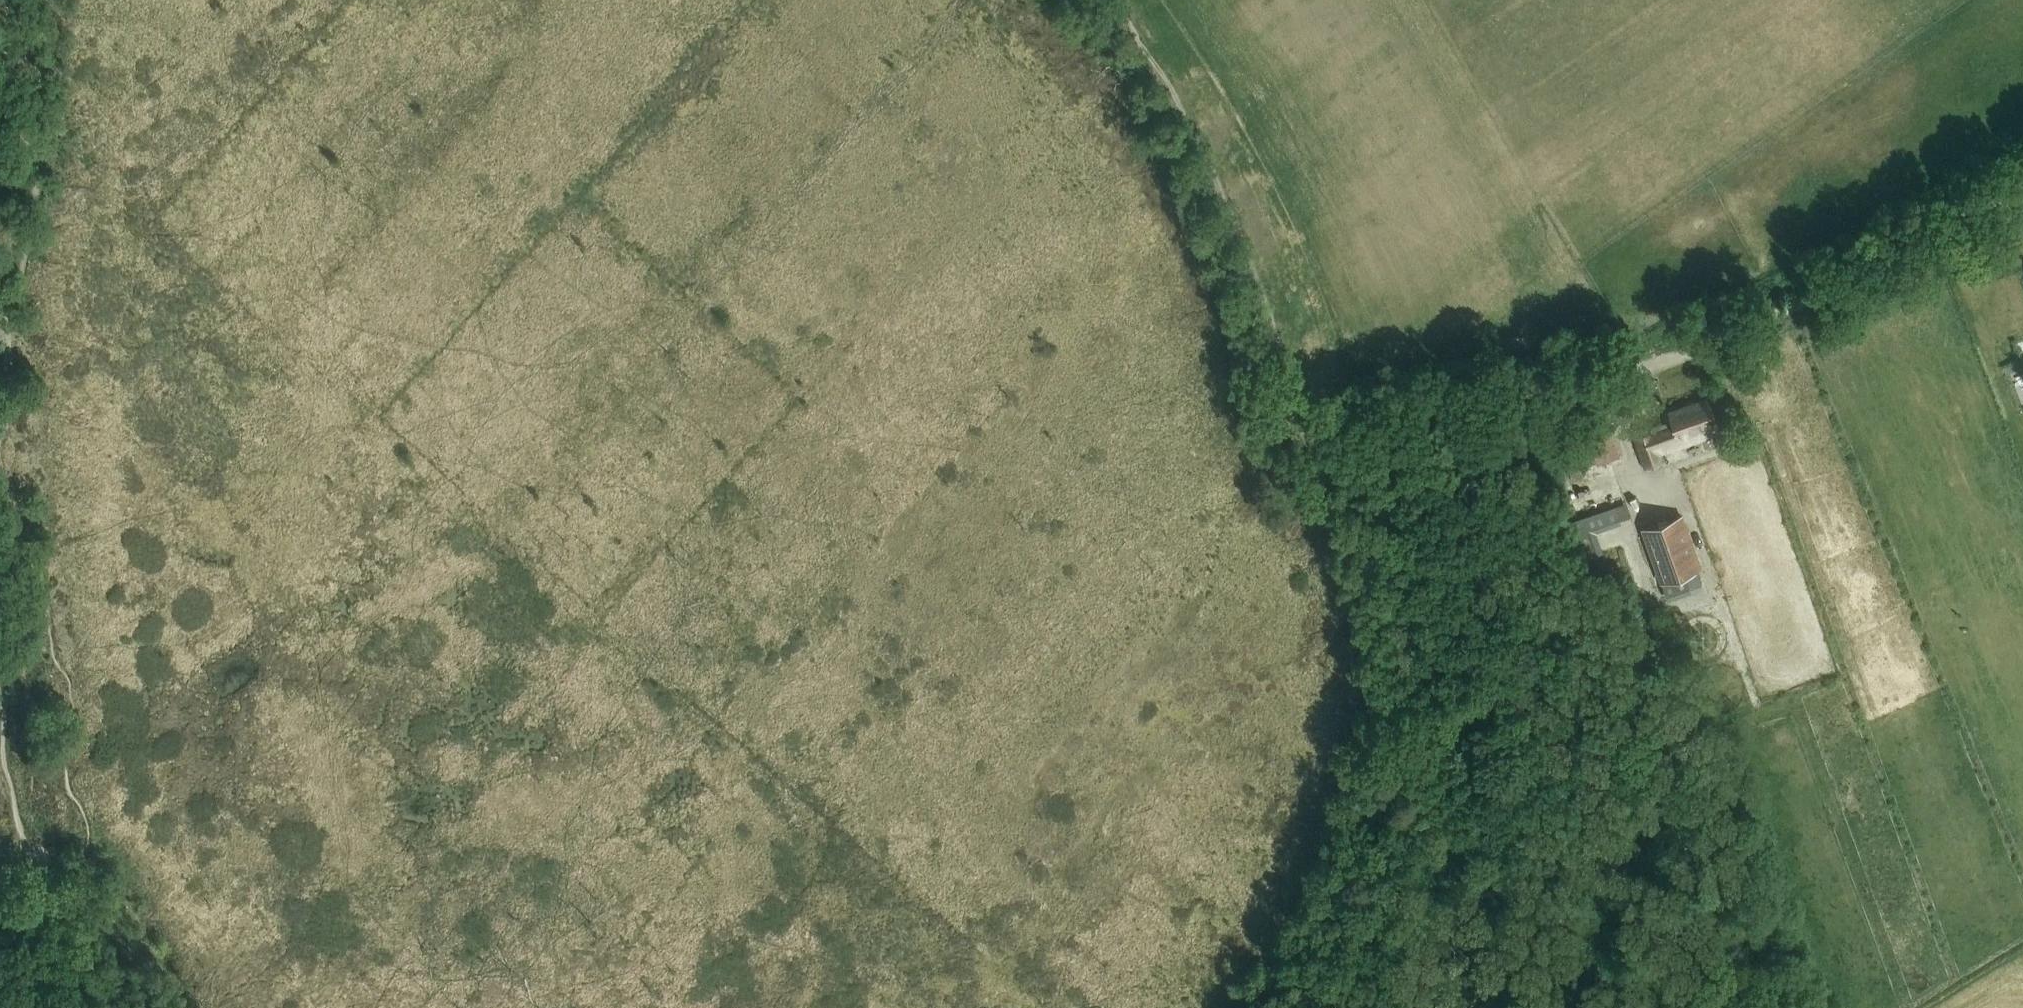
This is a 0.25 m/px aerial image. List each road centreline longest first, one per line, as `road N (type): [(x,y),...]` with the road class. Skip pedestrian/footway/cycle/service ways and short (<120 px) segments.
road 1 (track): [(1392,446),(1402,428),(1443,403),(1679,360),(1733,340),(2022,188)]
road 2 (track): [(1263,1007),(1330,889),(1364,777),(1392,446)]

